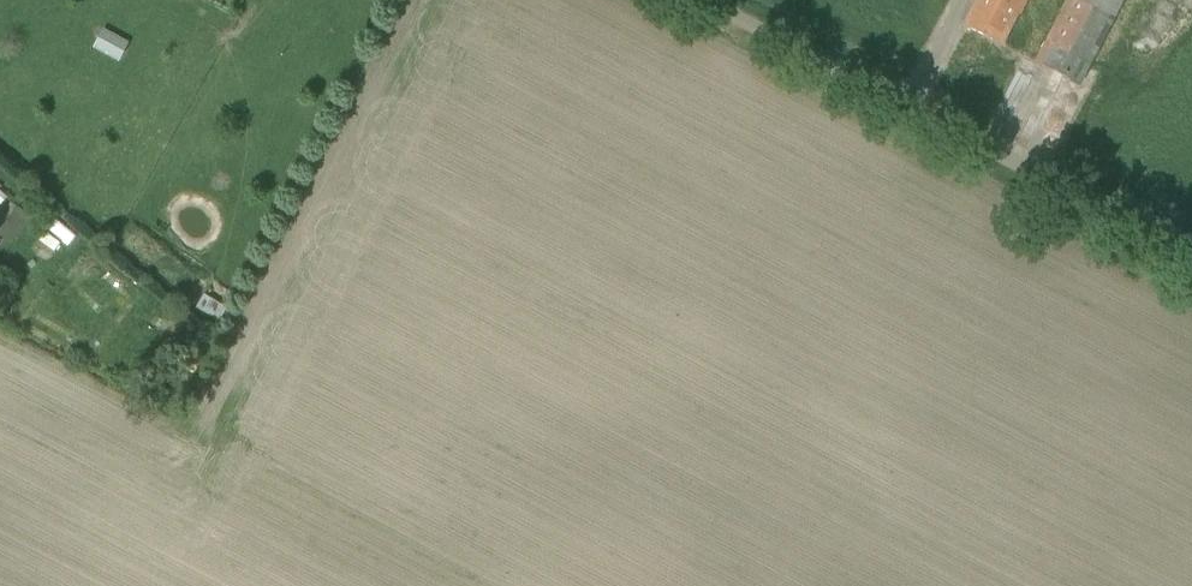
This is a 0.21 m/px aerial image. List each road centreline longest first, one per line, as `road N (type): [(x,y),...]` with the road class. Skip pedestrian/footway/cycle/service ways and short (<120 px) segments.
road 1 (unclassified): [(1191,256),(706,0)]

